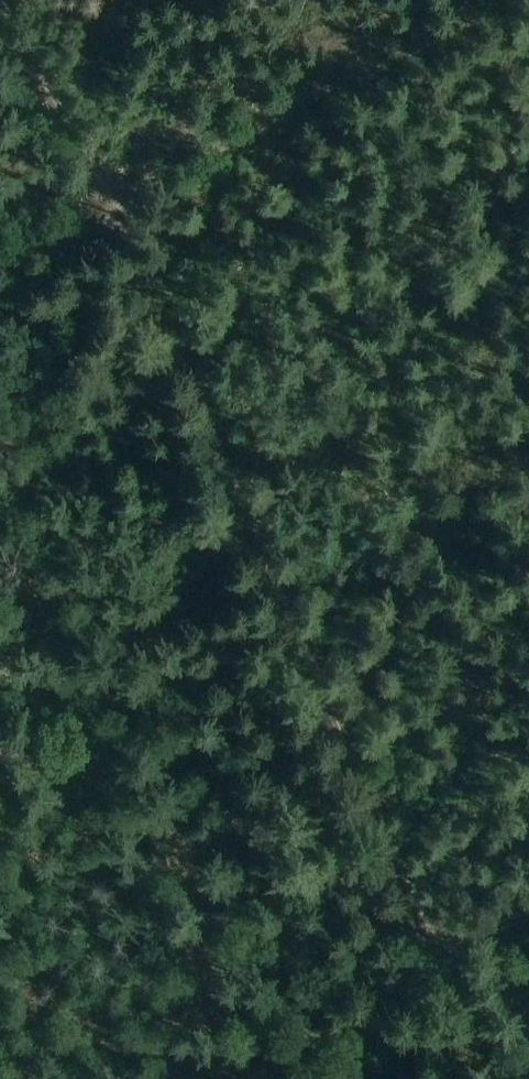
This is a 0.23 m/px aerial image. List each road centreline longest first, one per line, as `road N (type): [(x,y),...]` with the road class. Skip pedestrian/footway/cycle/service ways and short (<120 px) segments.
road 1 (track): [(528,1068),(445,950),(114,200),(0,256)]
road 2 (track): [(8,0),(114,200),(510,0)]
road 3 (track): [(445,950),(348,1078)]

